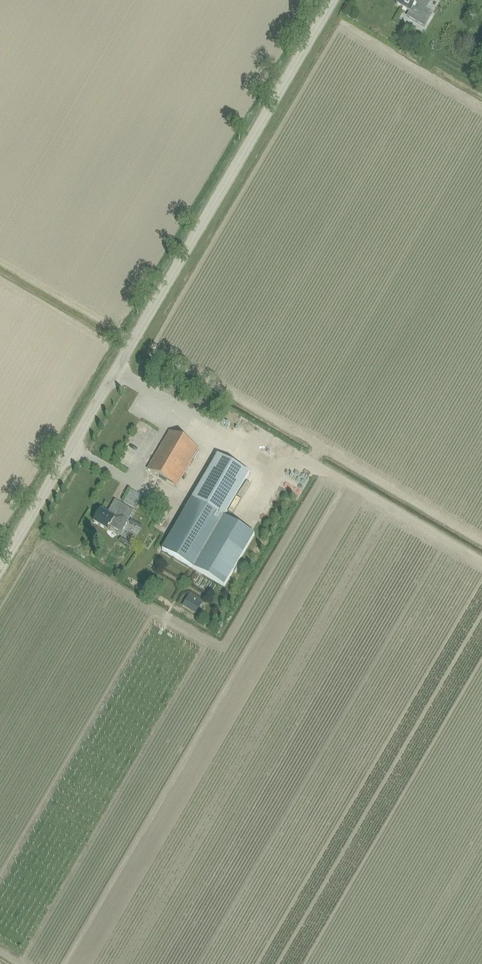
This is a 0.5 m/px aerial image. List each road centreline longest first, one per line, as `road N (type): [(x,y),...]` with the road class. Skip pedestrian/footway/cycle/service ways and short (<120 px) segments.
road 1 (unclassified): [(0,568),(332,0)]

